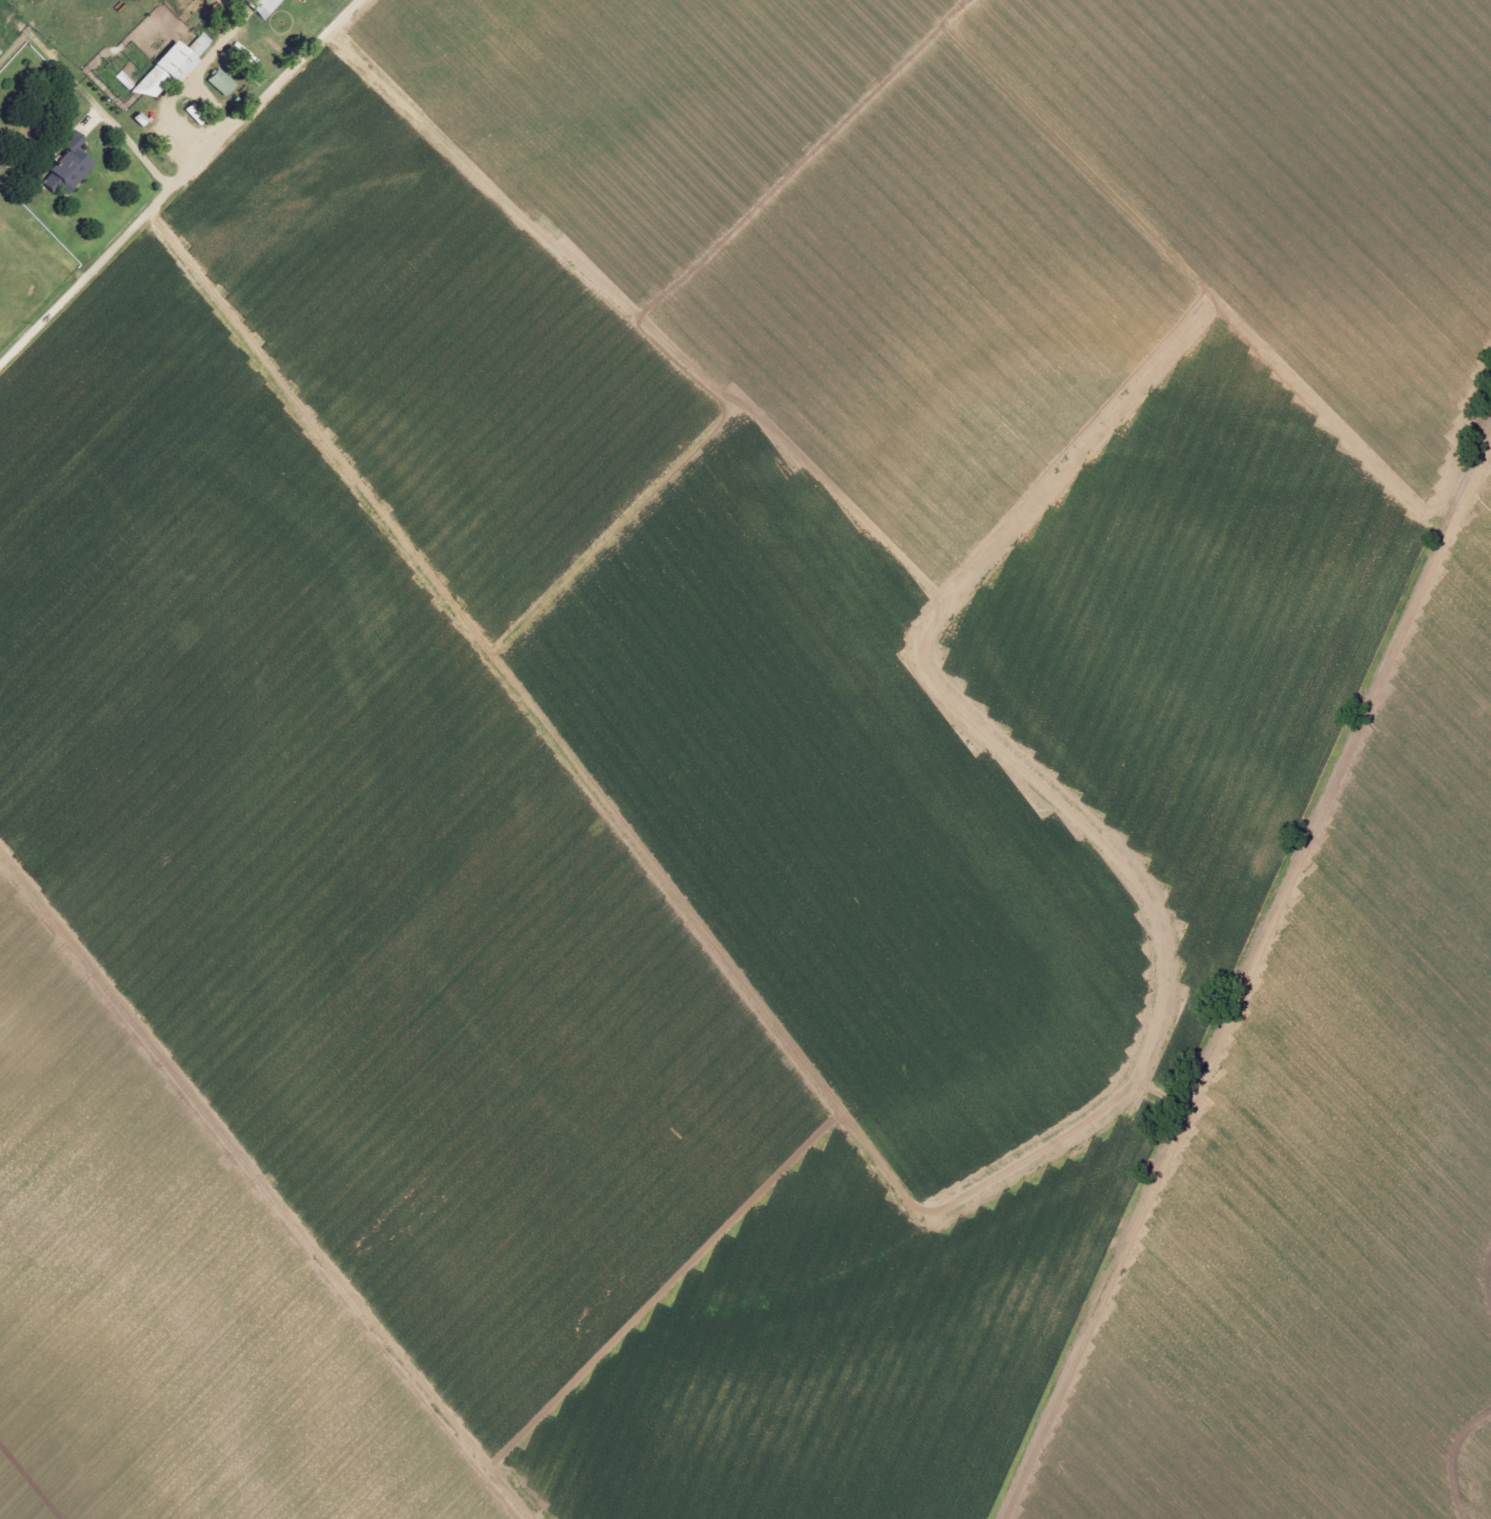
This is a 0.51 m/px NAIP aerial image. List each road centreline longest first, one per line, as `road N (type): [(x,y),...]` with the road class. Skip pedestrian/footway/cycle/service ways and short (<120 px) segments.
road 1 (residential): [(537,1518),(0,857)]
road 2 (residential): [(0,363),(359,0)]

